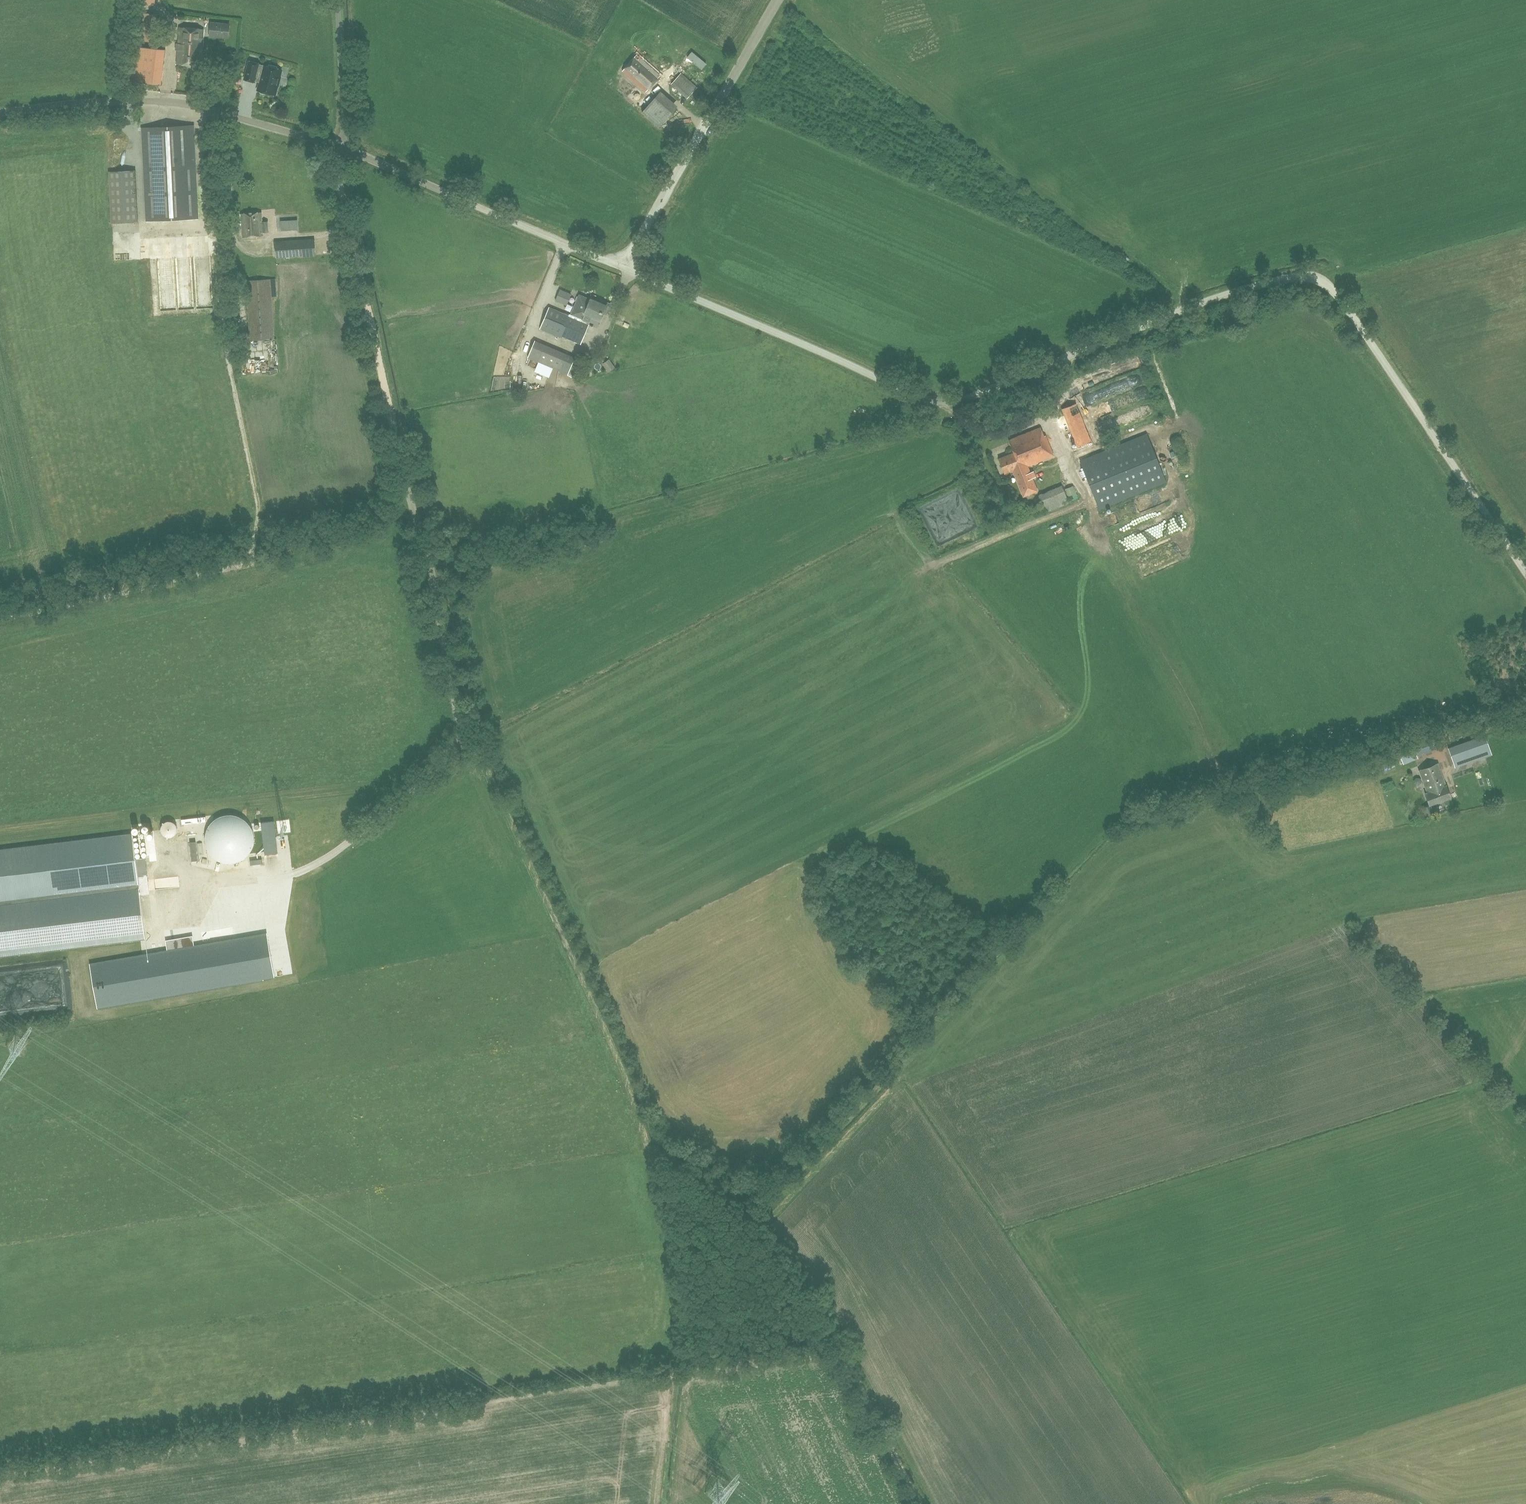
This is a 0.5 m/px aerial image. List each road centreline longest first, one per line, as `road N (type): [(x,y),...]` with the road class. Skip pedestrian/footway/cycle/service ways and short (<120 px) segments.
road 1 (unclassified): [(1525,570),(1341,300),(1314,278),(1204,302),(945,403),(624,266)]
road 2 (track): [(924,1503),(782,1253),(650,1150),(598,1013),(481,757),(459,740)]
road 3 (unclassified): [(624,266),(341,147),(197,107),(111,101),(0,112)]
road 4 (track): [(0,621),(248,563),(258,509),(231,377)]
road 5 (unclassified): [(624,266),(777,0)]
road 6 (track): [(420,533),(261,569),(248,563)]

